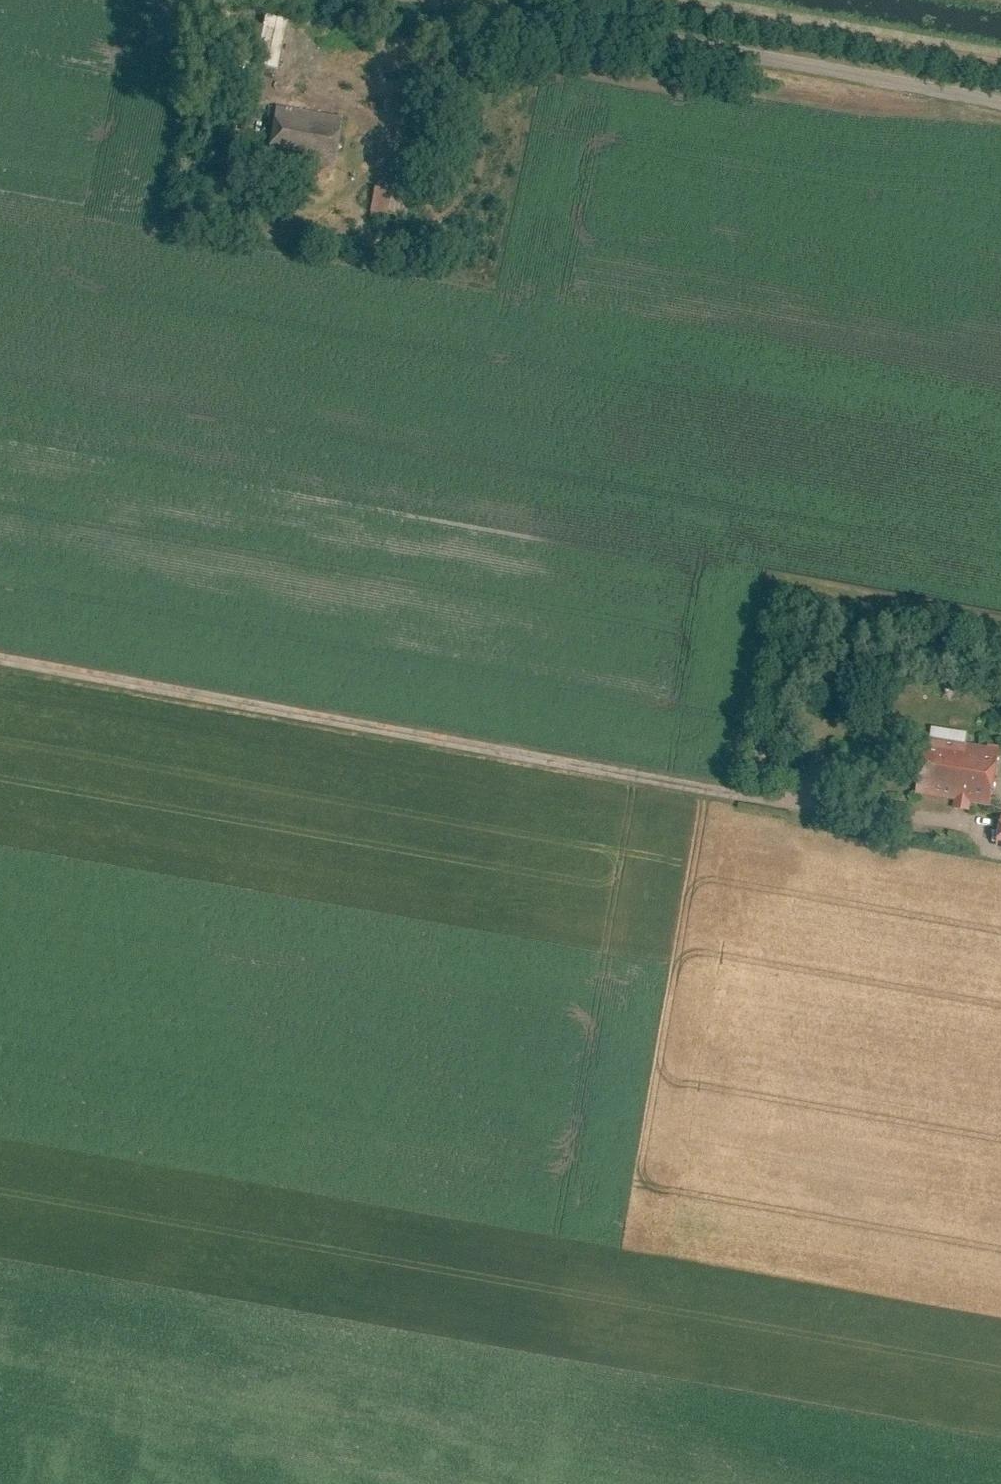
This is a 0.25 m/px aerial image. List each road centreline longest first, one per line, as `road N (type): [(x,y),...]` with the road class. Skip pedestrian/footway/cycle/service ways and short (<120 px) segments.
road 1 (unclassified): [(1000,103),(429,0)]

